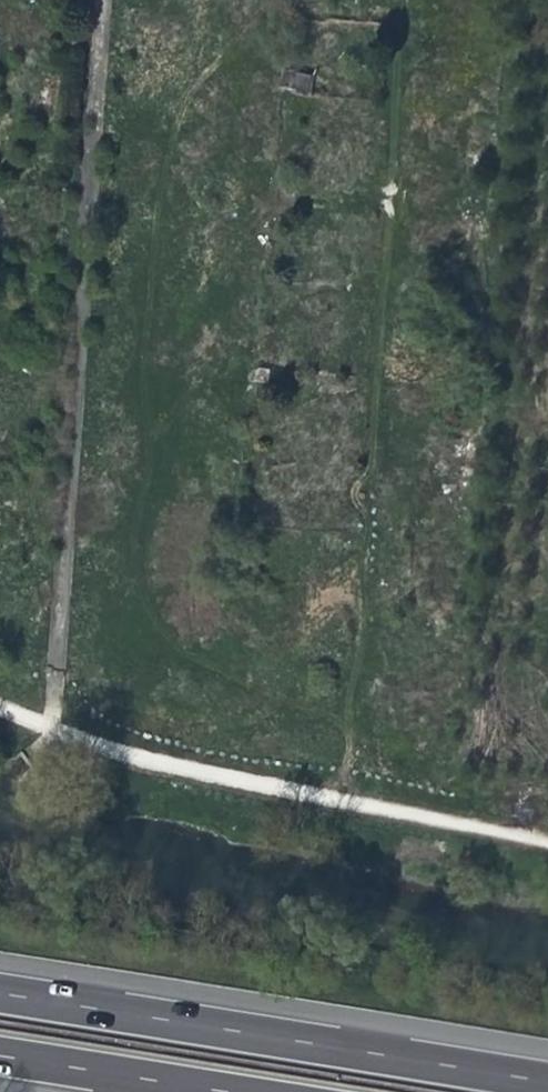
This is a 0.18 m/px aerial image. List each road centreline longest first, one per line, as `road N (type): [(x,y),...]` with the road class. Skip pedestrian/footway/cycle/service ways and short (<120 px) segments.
road 1 (track): [(52,716),(101,0)]
road 2 (motorway): [(547,1083),(0,996)]
road 3 (motorway): [(0,1058),(217,1091)]

